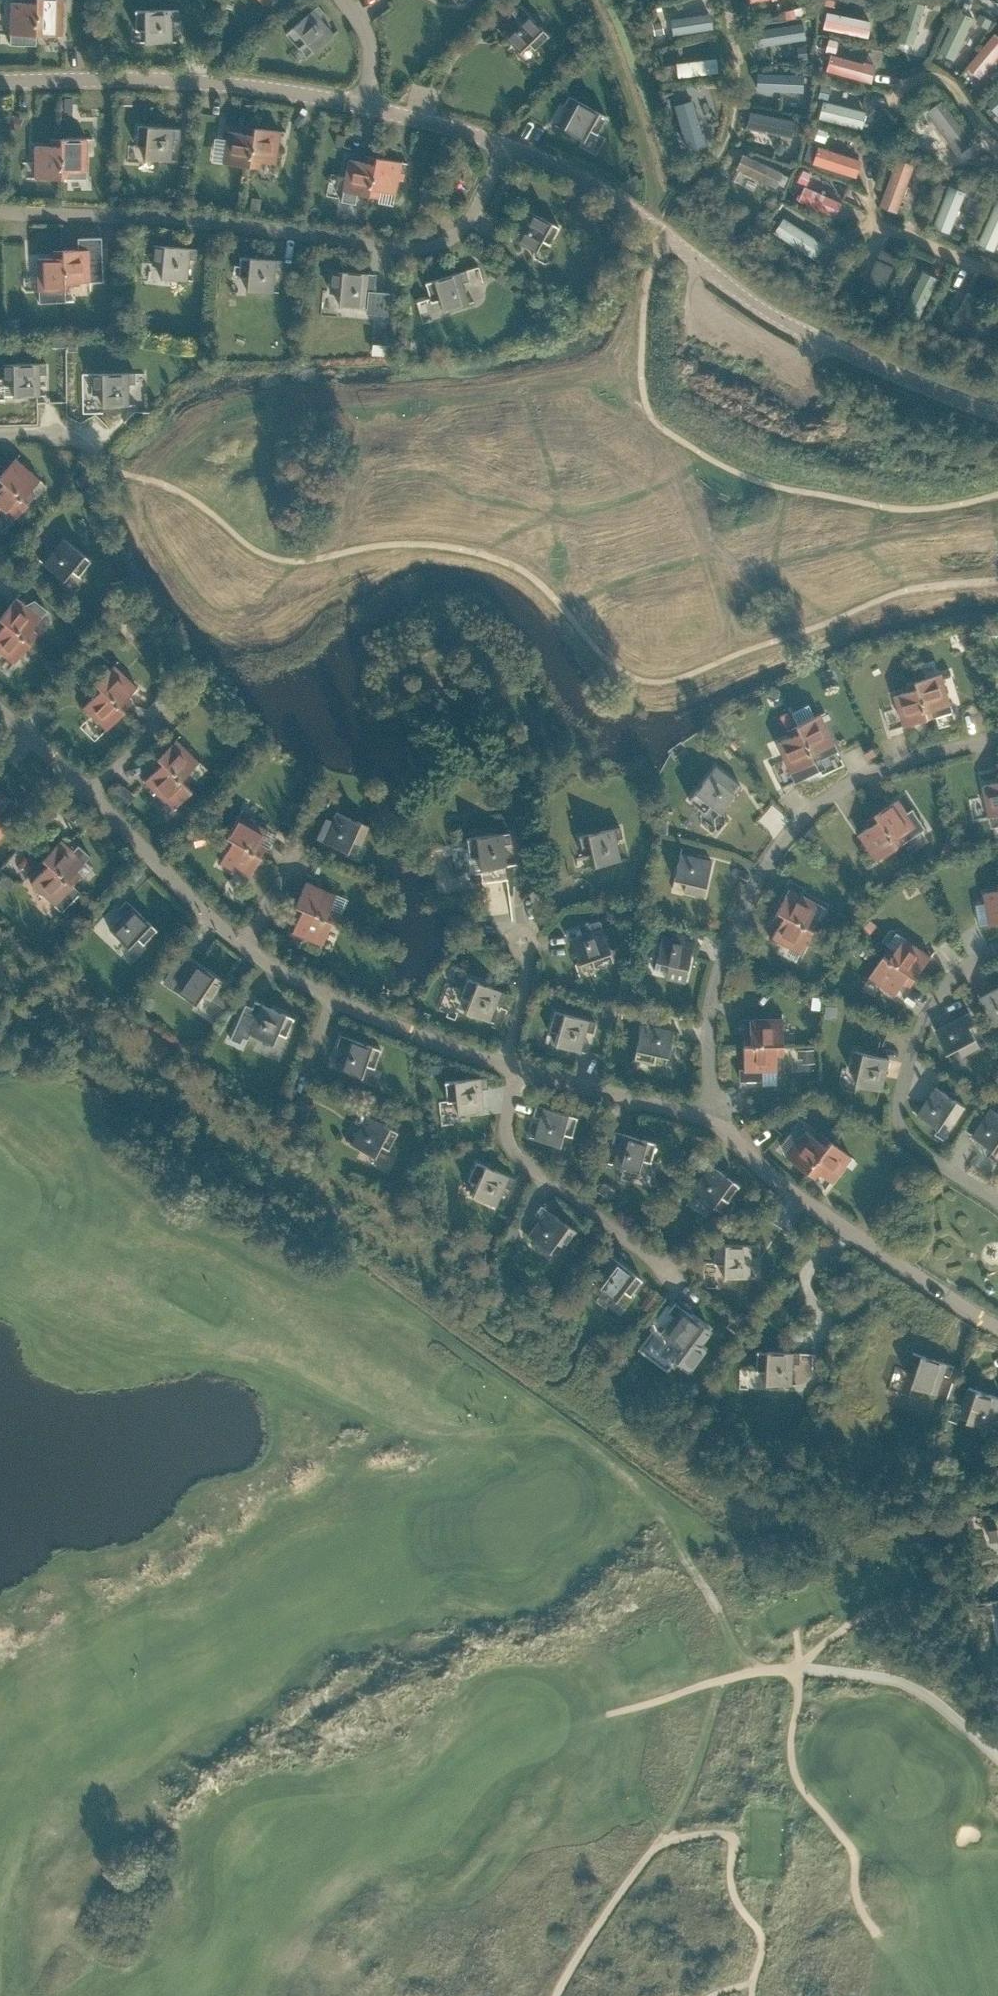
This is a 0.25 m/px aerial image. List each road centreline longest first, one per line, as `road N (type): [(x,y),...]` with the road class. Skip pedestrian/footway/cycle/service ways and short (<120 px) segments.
road 1 (residential): [(480,139),(602,190),(737,289),(828,341),(997,415)]
road 2 (residential): [(0,219),(431,246),(452,228),(479,184),(480,139)]
road 3 (residential): [(997,737),(857,774),(818,802),(766,863),(709,1004),(716,1118)]
road 4 (residential): [(997,152),(949,83),(918,75),(904,94),(867,200),(886,226),(997,271)]
road 5 (residential): [(0,82),(299,93),(370,107)]
road 6 (residential): [(716,1118),(776,1184),(997,1326)]
road 7 (residential): [(997,1200),(906,1138),(899,1106),(930,1011),(956,974),(997,946)]
road 8 (residential): [(673,1273),(514,1152),(506,1112),(519,1071)]
road 9 (residential): [(242,949),(88,794)]
road 10 (track): [(997,1756),(922,1689),(808,1665)]
road 11 (residential): [(716,1118),(519,1071)]
road 12 (residential): [(502,1067),(330,1000)]
road 13 (residential): [(705,168),(733,116),(736,43),(727,0)]
road 14 (residential): [(502,1067),(522,998),(520,939)]

